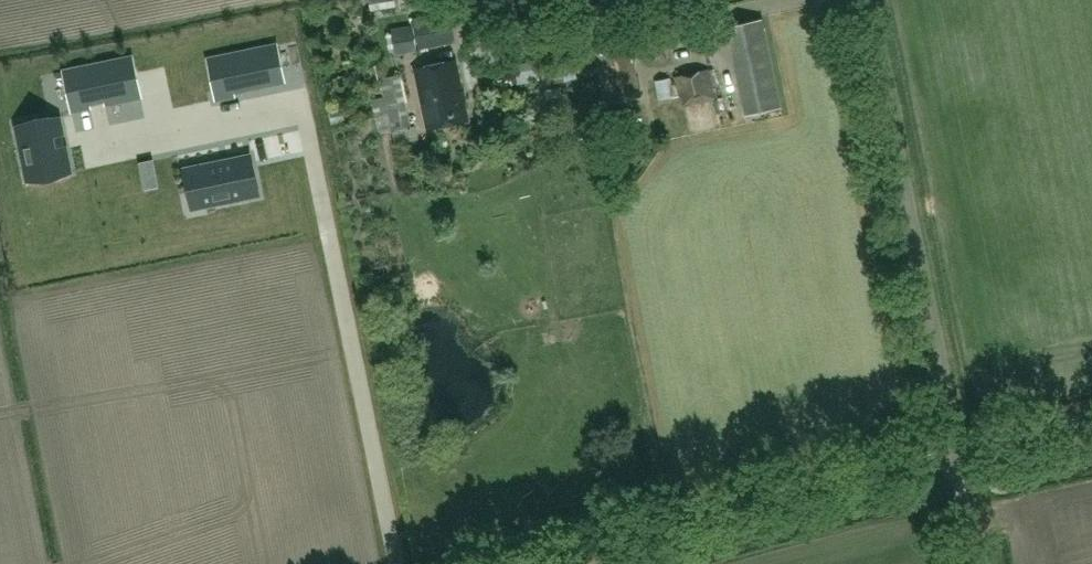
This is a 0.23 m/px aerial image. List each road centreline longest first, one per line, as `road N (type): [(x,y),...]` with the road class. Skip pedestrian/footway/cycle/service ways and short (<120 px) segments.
road 1 (unclassified): [(963,451),(870,0)]
road 2 (unclassified): [(571,563),(963,451)]
road 3 (unclassified): [(963,451),(1091,424)]

